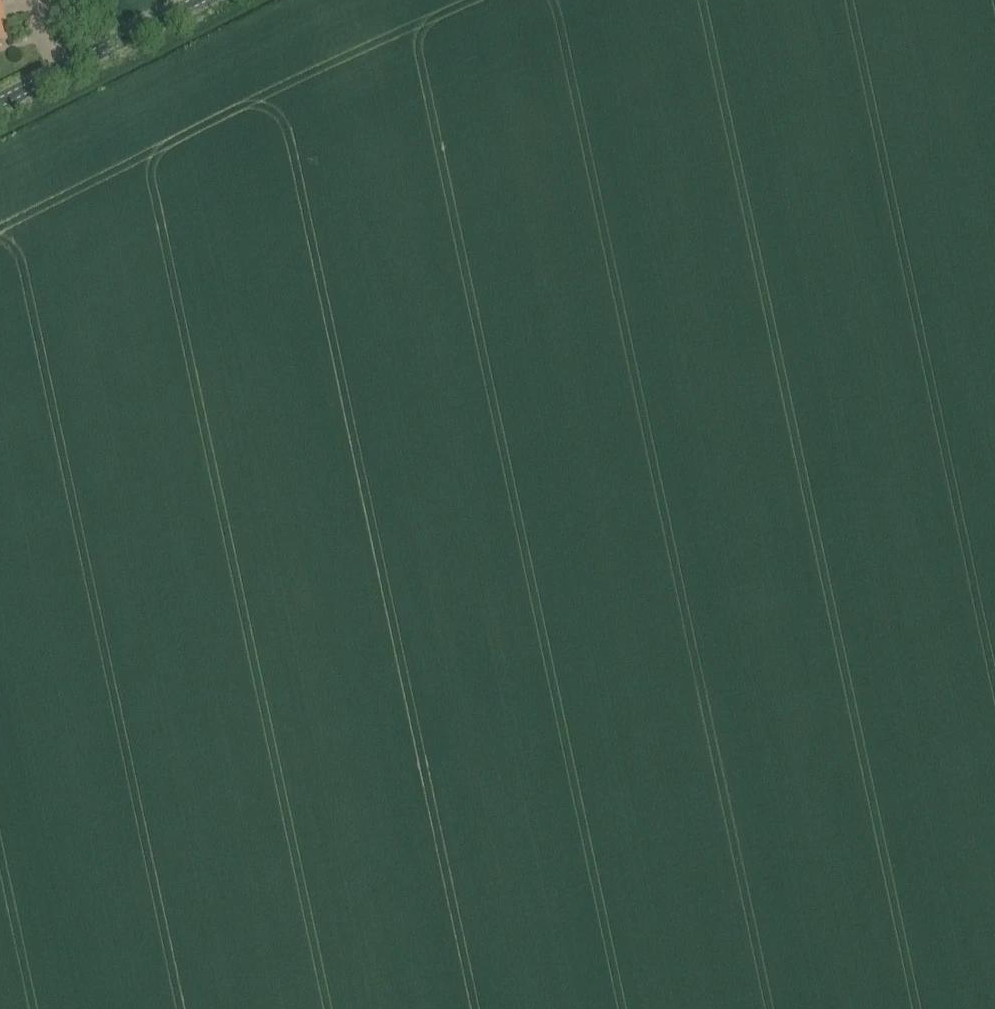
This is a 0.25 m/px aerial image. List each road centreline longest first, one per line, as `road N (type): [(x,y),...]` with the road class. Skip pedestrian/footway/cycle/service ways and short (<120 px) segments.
road 1 (tertiary): [(0,105),(206,0)]

